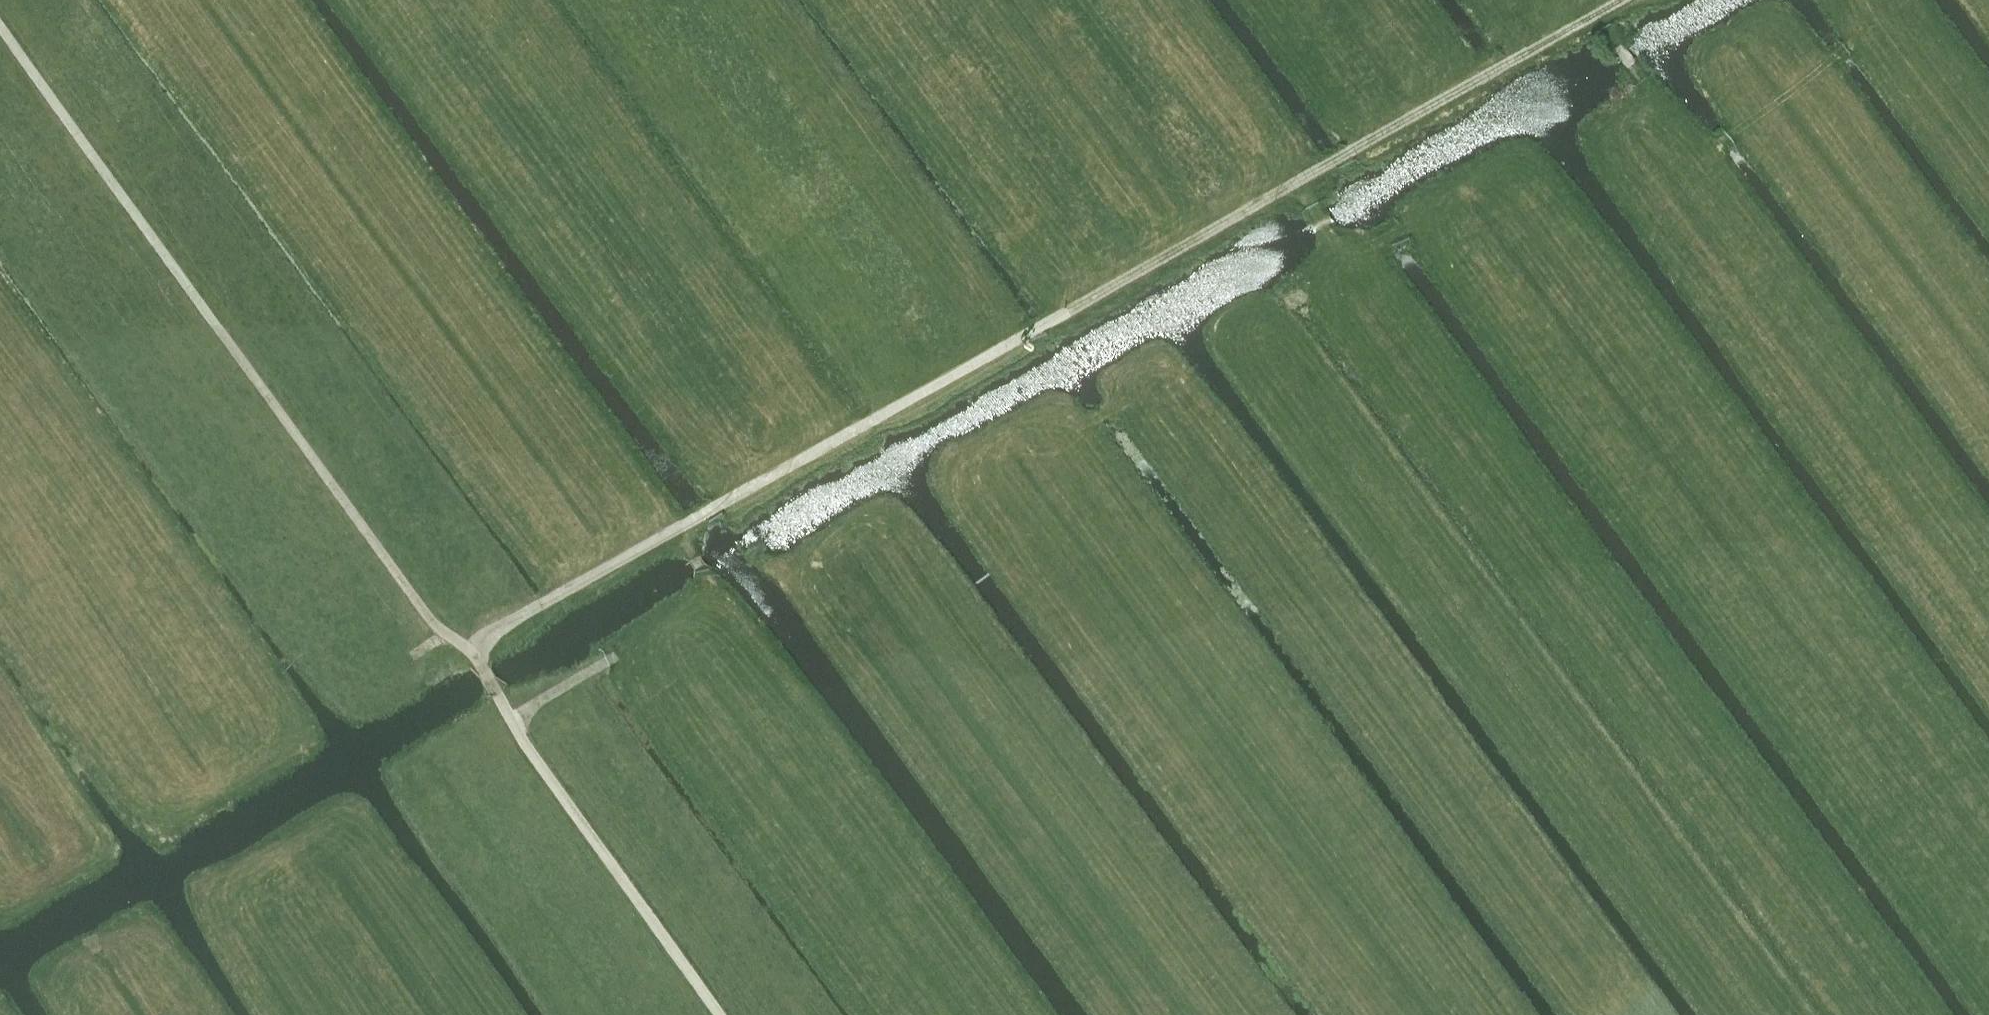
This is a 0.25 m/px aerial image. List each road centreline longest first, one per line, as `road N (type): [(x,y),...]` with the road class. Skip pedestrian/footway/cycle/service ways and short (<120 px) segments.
road 1 (track): [(0,30),(399,586),(467,649),(1147,266)]
road 2 (track): [(726,1014),(467,649)]

